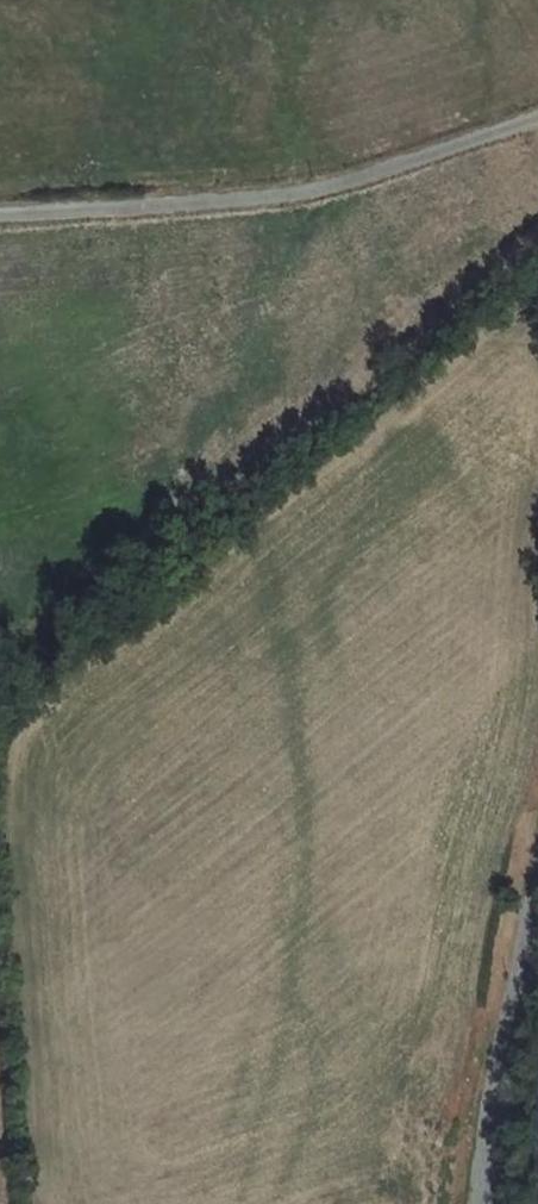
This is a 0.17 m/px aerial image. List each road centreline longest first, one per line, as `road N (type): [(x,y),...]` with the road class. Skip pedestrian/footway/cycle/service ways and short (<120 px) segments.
road 1 (unclassified): [(484,1203),(537,897)]

